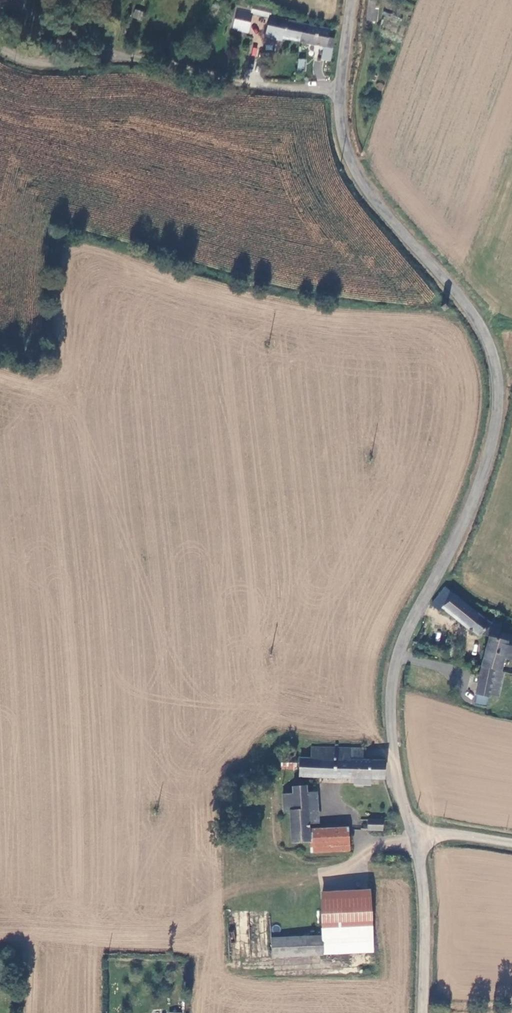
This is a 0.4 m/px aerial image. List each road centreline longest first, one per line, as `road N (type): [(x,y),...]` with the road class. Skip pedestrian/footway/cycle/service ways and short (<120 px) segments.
road 1 (tertiary): [(414,834),(391,732),(394,666),(475,495),(498,389),(471,310),(351,163),(340,90)]
road 2 (unclassified): [(340,90),(252,85),(138,58),(38,63),(0,46)]
road 3 (tertiary): [(422,1012),(425,917),(414,834)]

